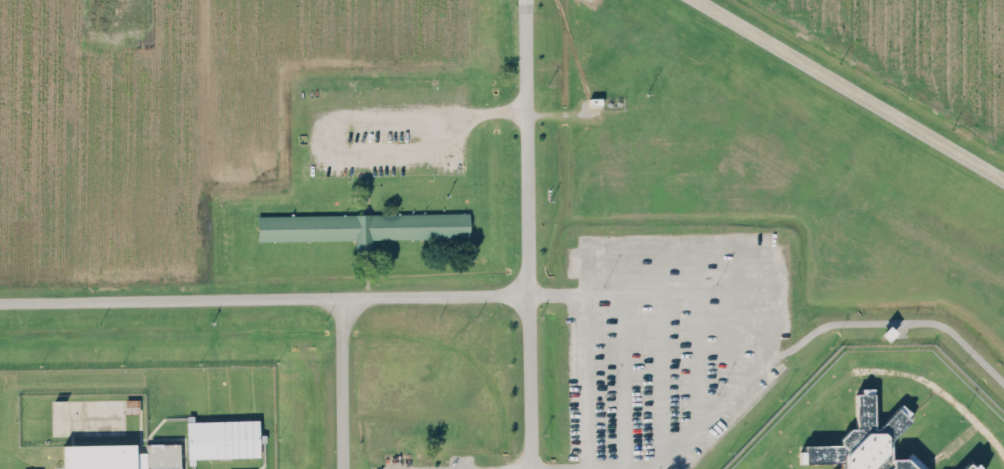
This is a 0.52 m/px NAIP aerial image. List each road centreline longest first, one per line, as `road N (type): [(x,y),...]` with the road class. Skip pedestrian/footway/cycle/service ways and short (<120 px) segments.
road 1 (tertiary): [(693,0),(1003,182)]

